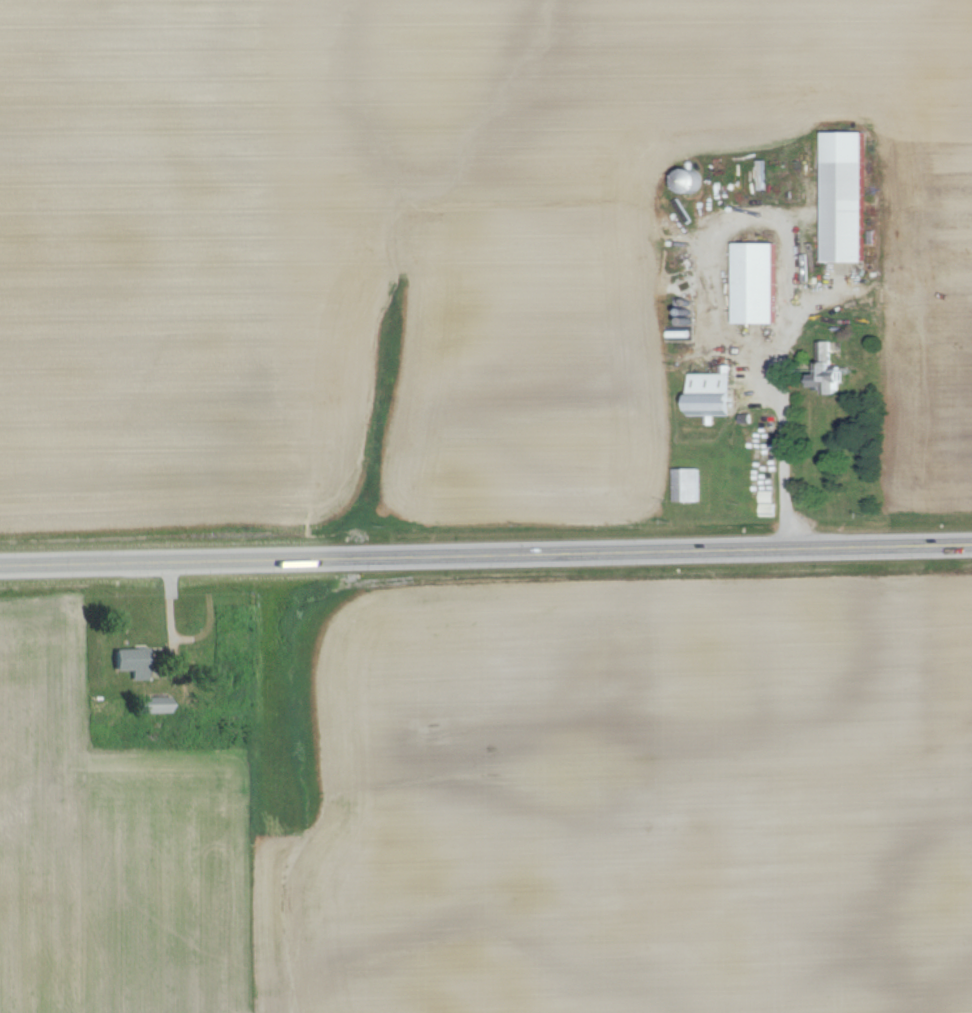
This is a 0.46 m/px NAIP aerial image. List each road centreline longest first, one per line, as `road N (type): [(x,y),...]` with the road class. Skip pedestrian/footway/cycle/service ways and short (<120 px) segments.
road 1 (secondary): [(0,562),(971,543)]

